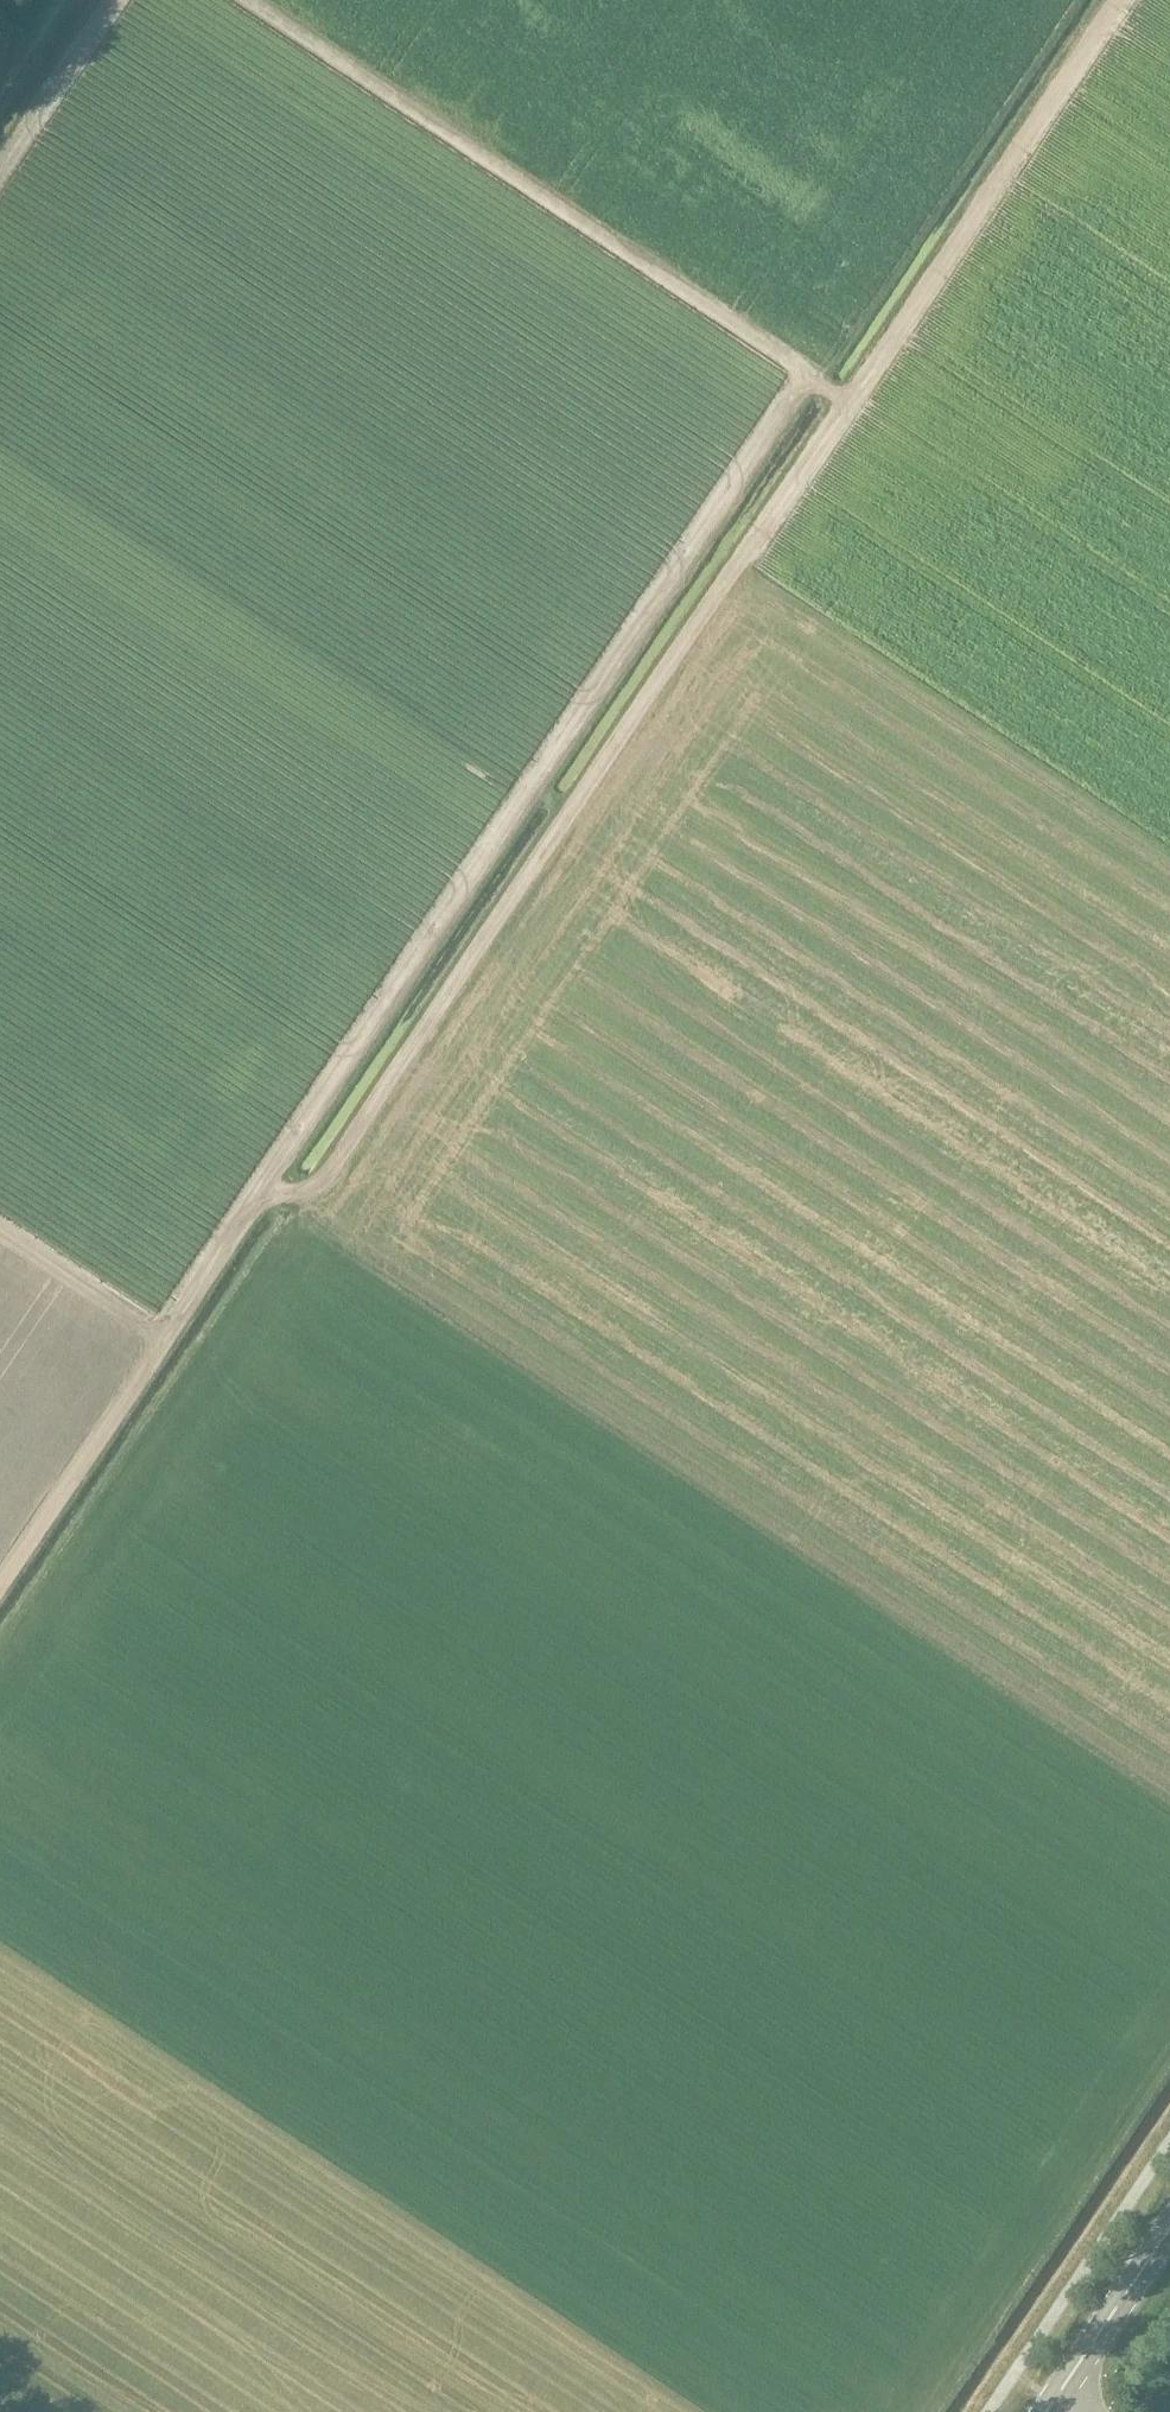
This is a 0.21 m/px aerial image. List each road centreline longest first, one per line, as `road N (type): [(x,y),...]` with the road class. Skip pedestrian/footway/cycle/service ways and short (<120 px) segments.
road 1 (primary): [(1046,2411),(1169,2228)]

